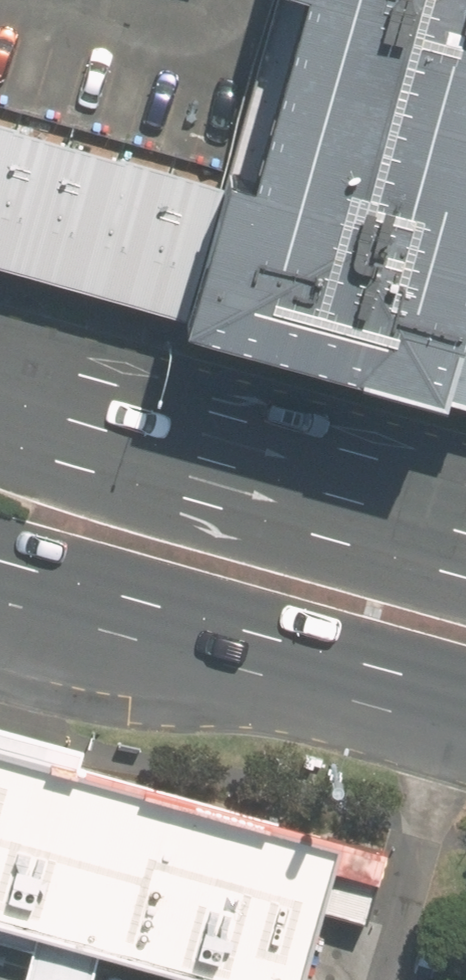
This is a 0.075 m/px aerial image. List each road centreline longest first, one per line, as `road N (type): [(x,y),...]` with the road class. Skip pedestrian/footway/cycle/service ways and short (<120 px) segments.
road 1 (primary): [(84,418),(465,528)]
road 2 (primary): [(84,418),(465,485)]
road 3 (primary): [(465,756),(212,634)]
road 4 (primary): [(465,706),(212,634)]
road 5 (primary): [(212,634),(0,569)]

